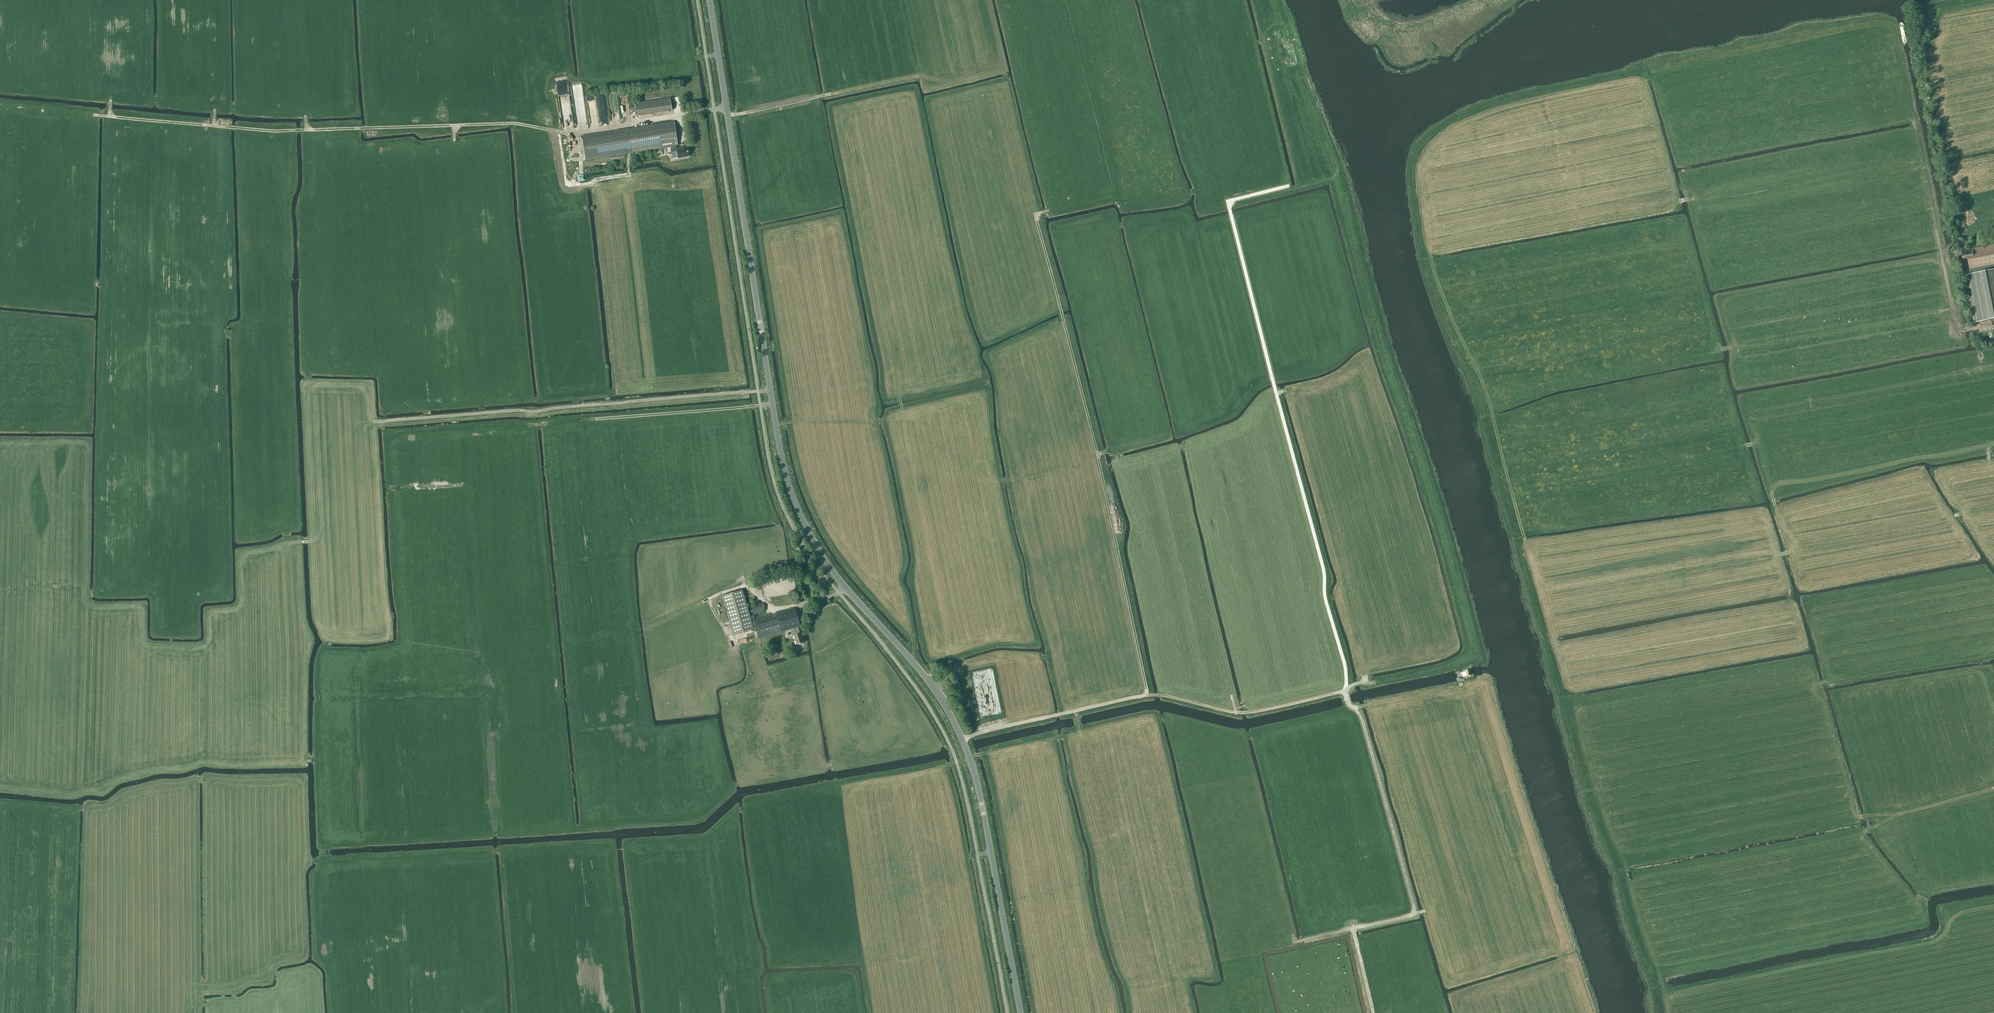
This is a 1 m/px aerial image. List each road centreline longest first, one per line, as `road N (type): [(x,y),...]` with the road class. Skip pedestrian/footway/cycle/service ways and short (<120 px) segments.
road 1 (tertiary): [(1020,1012),(982,808),(961,739),(919,669),(828,565),(788,485),(710,0)]
road 2 (track): [(1147,696),(1097,453),(1035,214),(1048,210)]
road 3 (track): [(587,131),(516,124),(276,131),(94,115)]
road 4 (track): [(770,390),(374,421)]
road 5 (track): [(1347,692),(1238,714),(1147,696),(961,739)]
road 6 (track): [(1293,941),(1416,910),(1365,722),(1349,705),(1347,692),(1364,682)]
road 7 (track): [(772,404),(594,420)]

